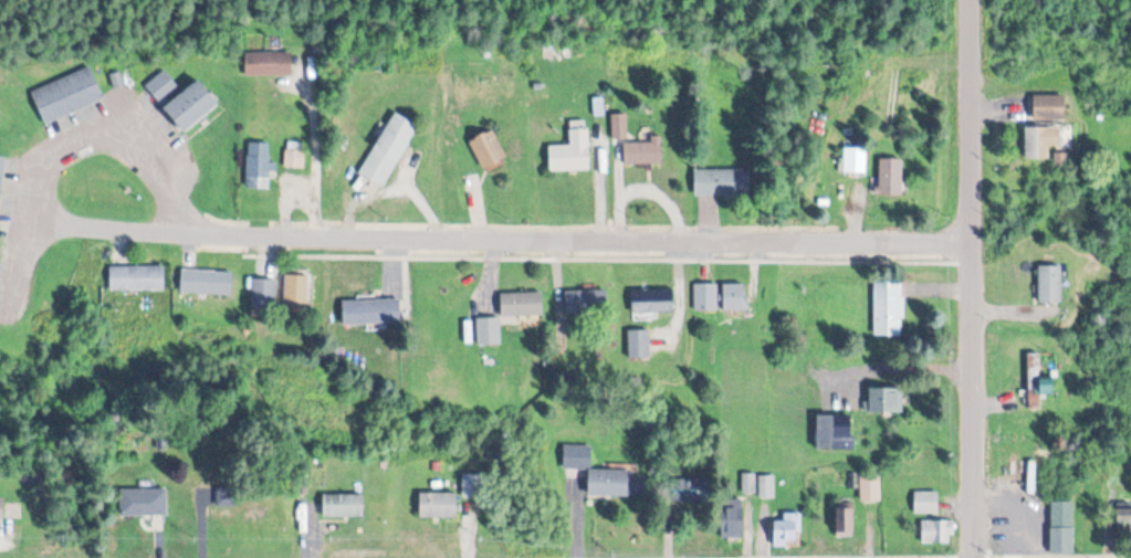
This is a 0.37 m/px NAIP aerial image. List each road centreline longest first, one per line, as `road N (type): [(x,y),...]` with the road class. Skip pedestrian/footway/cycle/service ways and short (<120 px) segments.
road 1 (residential): [(968,249),(158,224),(51,138)]
road 2 (residential): [(974,557),(968,0)]

